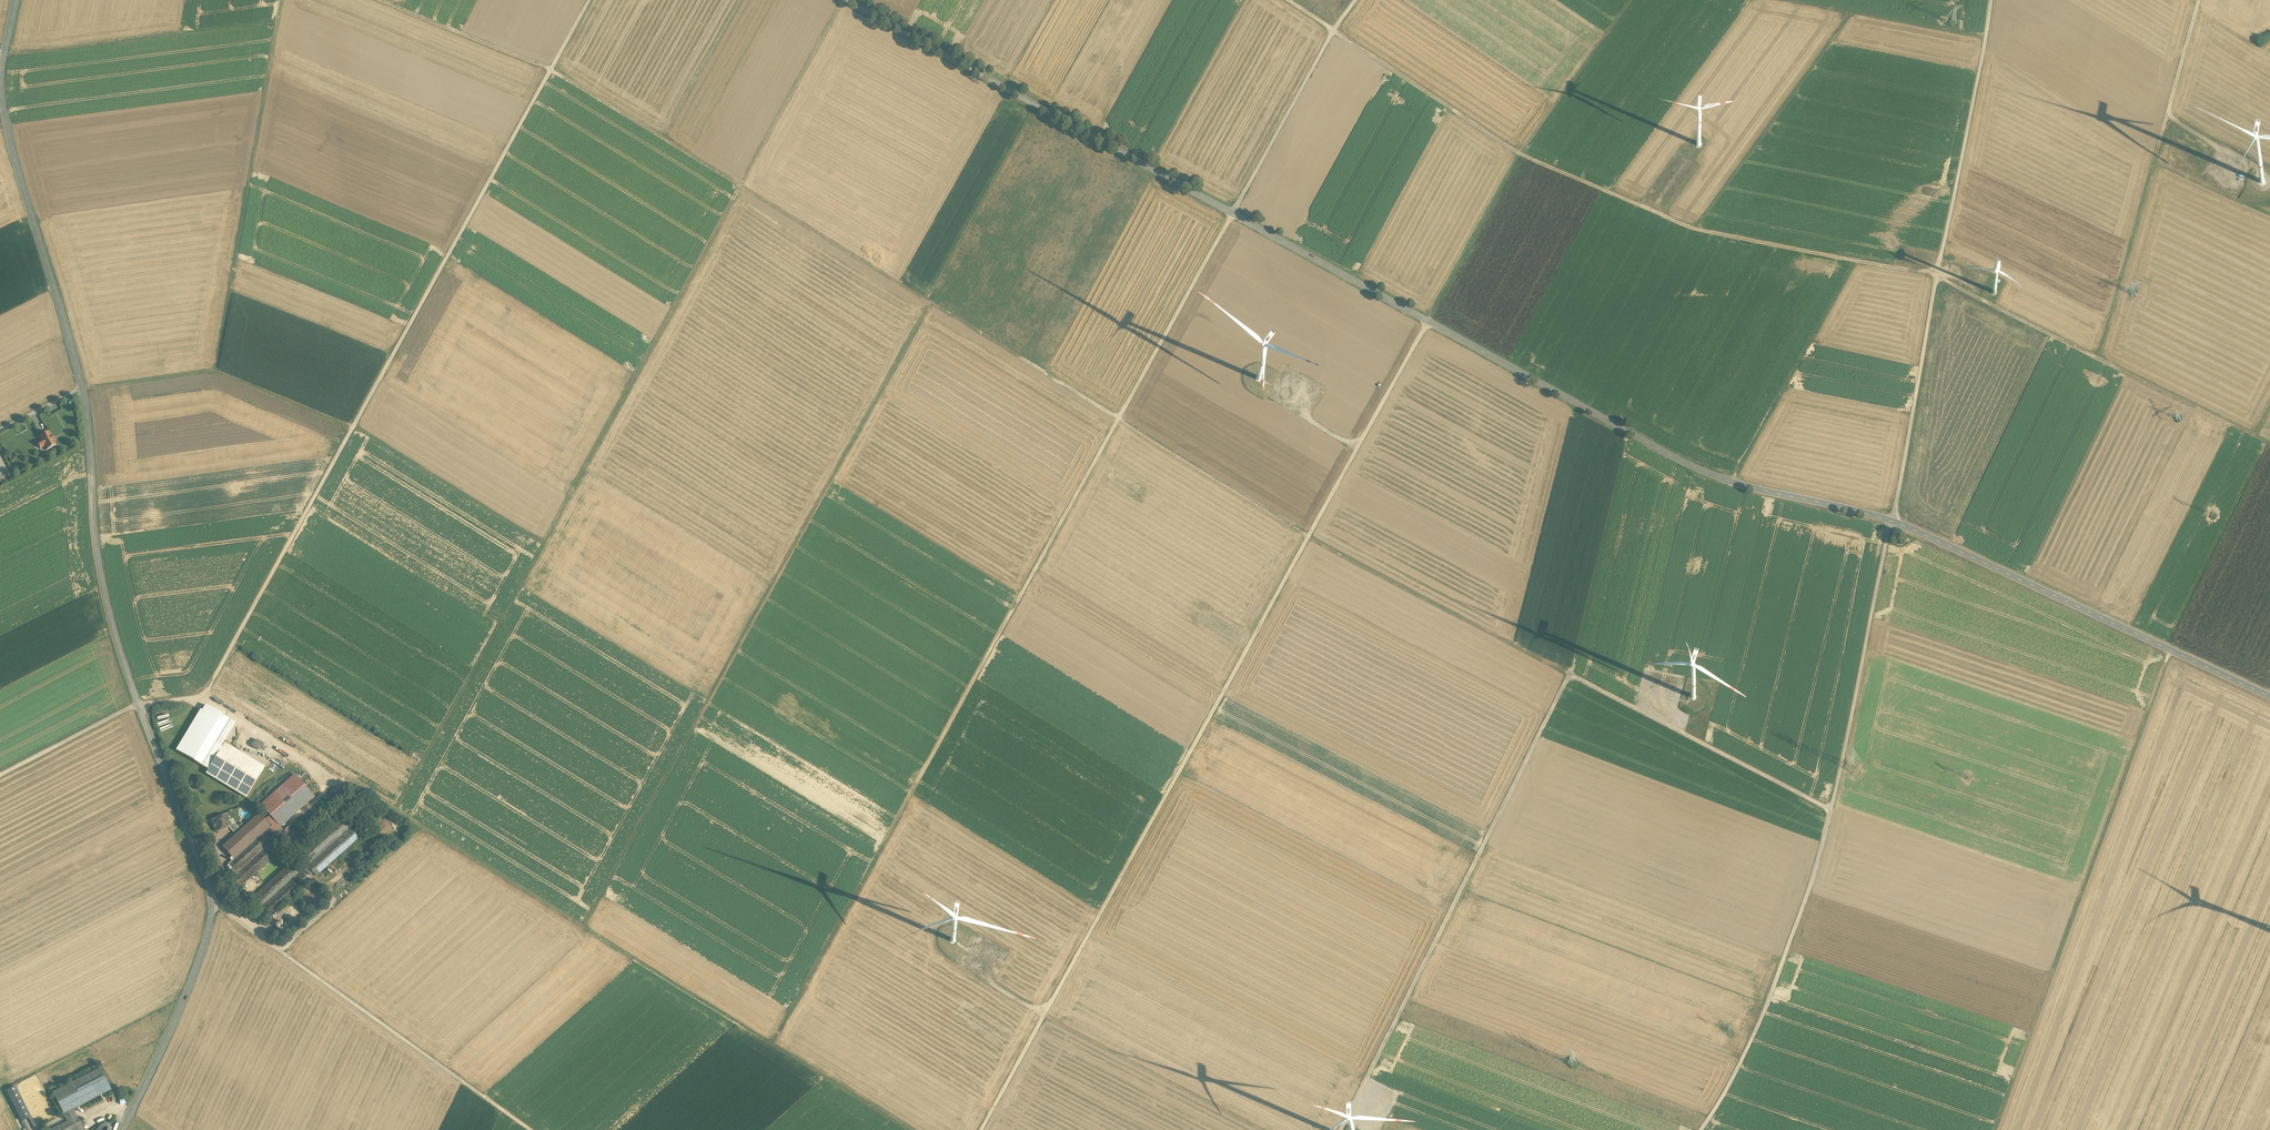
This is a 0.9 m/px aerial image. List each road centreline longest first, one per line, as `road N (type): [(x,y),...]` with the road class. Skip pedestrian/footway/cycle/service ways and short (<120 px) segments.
road 1 (secondary): [(2269,699),(1894,524),(1736,486),(1683,463),(842,0)]
road 2 (track): [(934,305),(589,932),(400,815),(548,548)]
road 3 (tertiary): [(124,1129),(204,952),(216,906),(139,706),(110,602),(87,394),(5,116),(3,55),(16,0)]
road 4 (track): [(1991,0),(1836,814),(1751,1055),(1702,1129)]
road 5 (track): [(1234,215),(772,1044),(911,1129)]
road 6 (track): [(352,428),(548,548),(744,188),(1032,365)]
road 7 (track): [(980,1129),(1430,325)]
road 8 (track): [(1119,419),(1373,572),(1836,814)]
road 9 (track): [(204,697),(589,0)]
road 10 (track): [(377,0),(550,71),(744,188),(848,3)]
road 11 (track): [(2169,652),(1994,1129)]
road 12 (track): [(1347,1129),(1574,678)]
road 13 (track): [(352,428),(219,374),(277,23)]
road 14 (track): [(1637,0),(1525,157),(1430,325)]
road 15 (track): [(530,1129),(216,906)]
road 16 (track): [(3,57),(277,23),(280,0)]
road 17 (track): [(1856,15),(1703,231)]
road 18 (track): [(1861,261),(1736,486)]
road 19 (track): [(1234,215),(1357,0)]
road 20 (track): [(1044,1019),(1259,1129)]
road 21 (track): [(2200,0),(2167,117),(2260,174)]
road 22 (track): [(1936,275),(2132,376)]
road 23 (track): [(589,932),(772,1044)]
road 24 (track): [(1778,0),(1986,39)]
road 25 (track): [(0,775),(139,706)]
road 26 (track): [(2269,445),(2132,376)]
road 27 (track): [(219,374),(87,393)]

